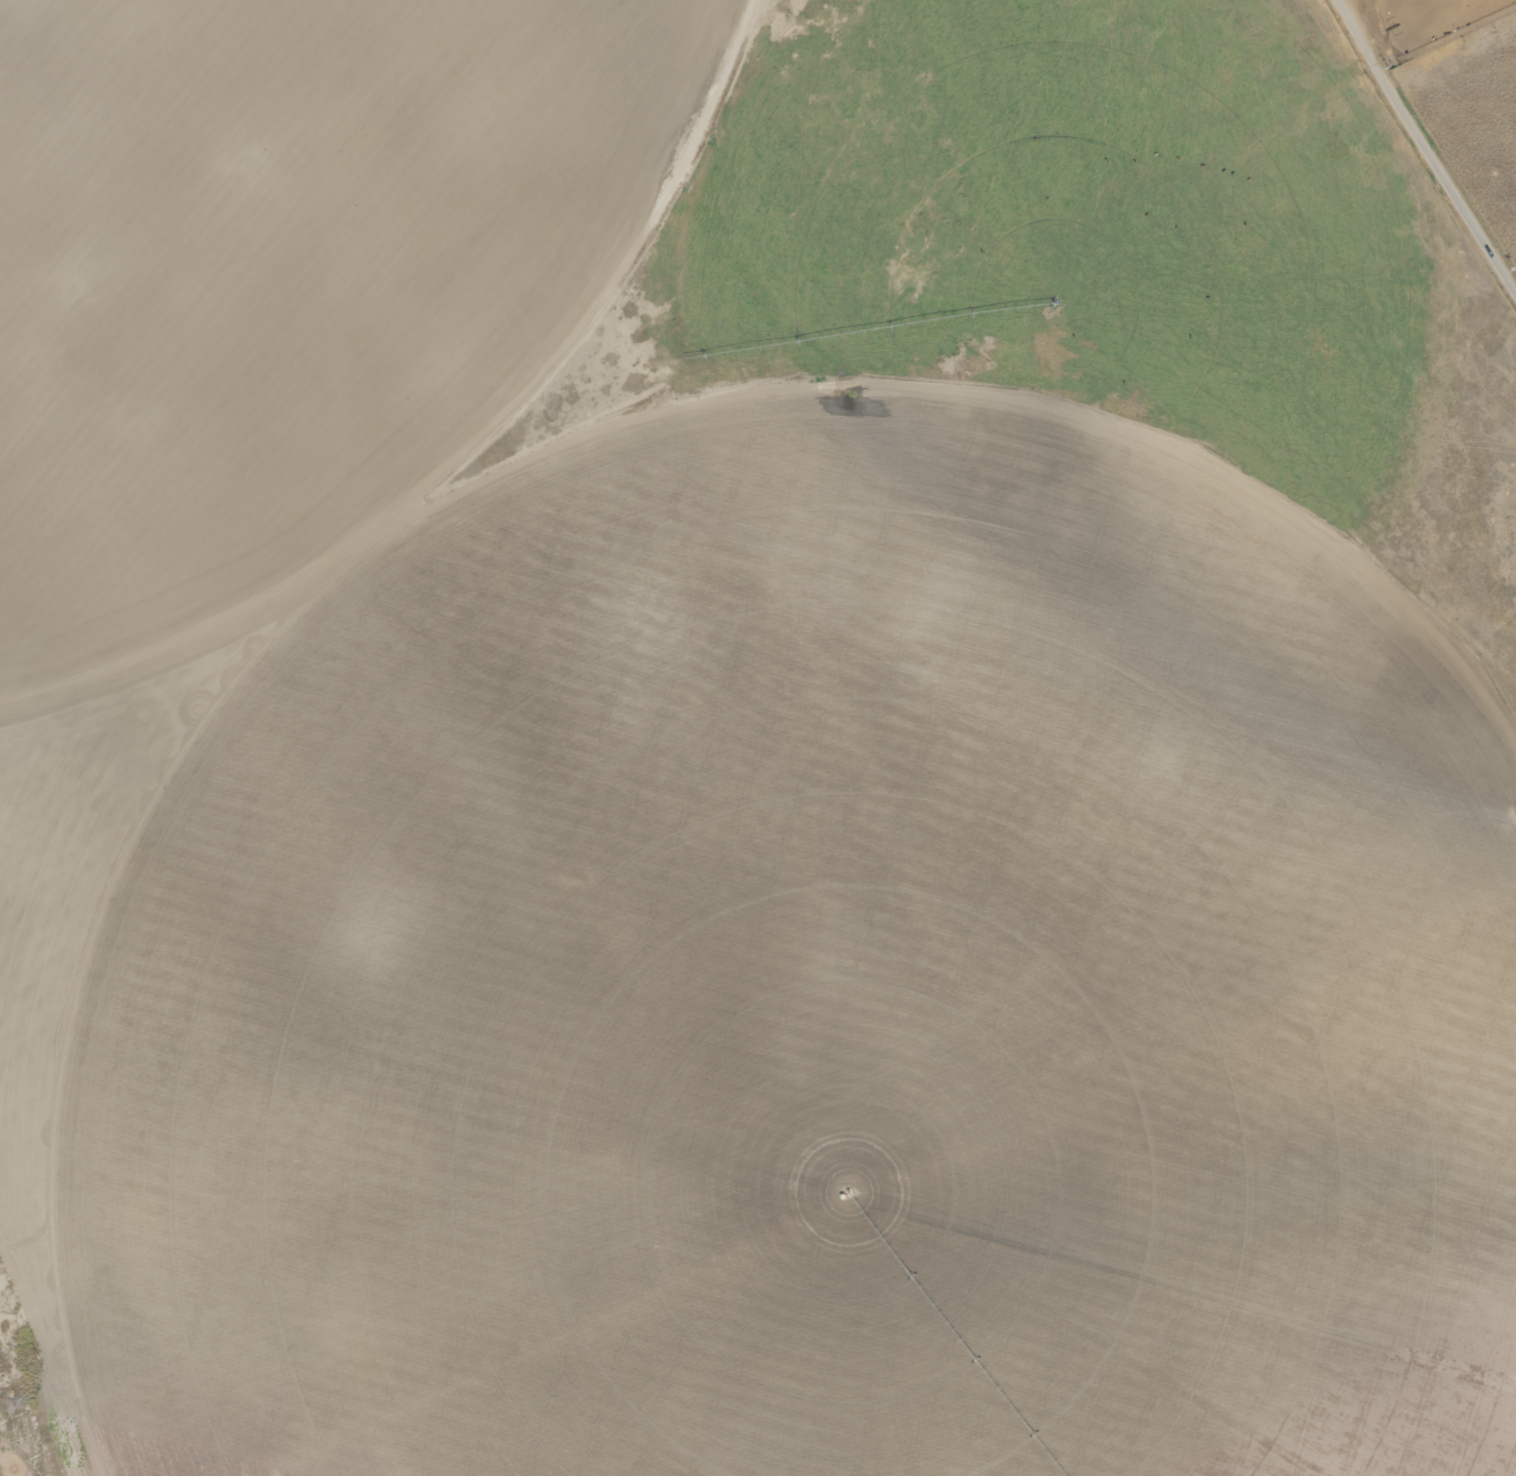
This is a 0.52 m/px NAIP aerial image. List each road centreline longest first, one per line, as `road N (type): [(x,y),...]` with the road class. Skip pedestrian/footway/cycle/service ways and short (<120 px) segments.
road 1 (residential): [(1515,287),(1342,0)]

